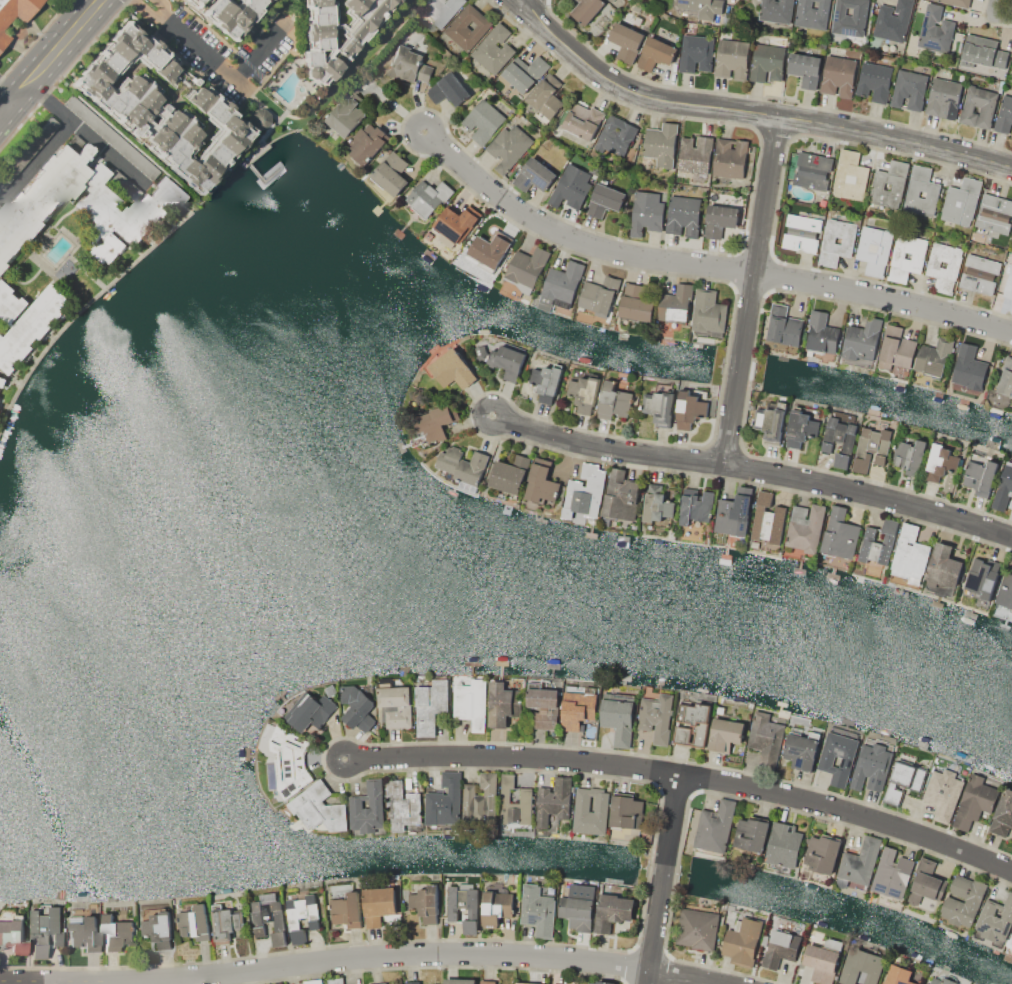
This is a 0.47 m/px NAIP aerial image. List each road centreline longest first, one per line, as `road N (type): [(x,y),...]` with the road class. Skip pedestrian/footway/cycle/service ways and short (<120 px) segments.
road 1 (residential): [(0,982),(492,954),(726,983)]
road 2 (residential): [(343,758),(597,762),(680,775),(797,797),(1011,872)]
road 3 (residential): [(430,136),(514,208),(562,236),(625,255),(922,307),(1011,334)]
road 4 (residential): [(1011,538),(860,492),(585,444),(491,414)]
road 5 (residential): [(525,0),(594,69),(634,92),(1011,169)]
road 6 (residential): [(724,464),(780,118)]
road 7 (residential): [(646,983),(680,775)]

